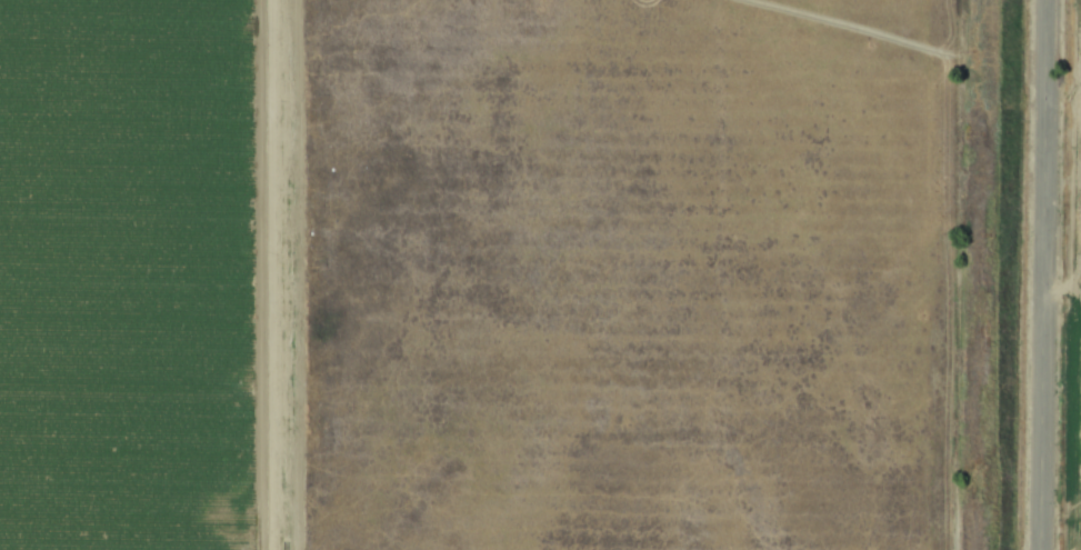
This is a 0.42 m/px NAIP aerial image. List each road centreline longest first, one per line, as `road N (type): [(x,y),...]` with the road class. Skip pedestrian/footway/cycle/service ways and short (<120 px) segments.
road 1 (residential): [(1027,549),(1033,0)]
road 2 (track): [(261,0),(261,549)]

